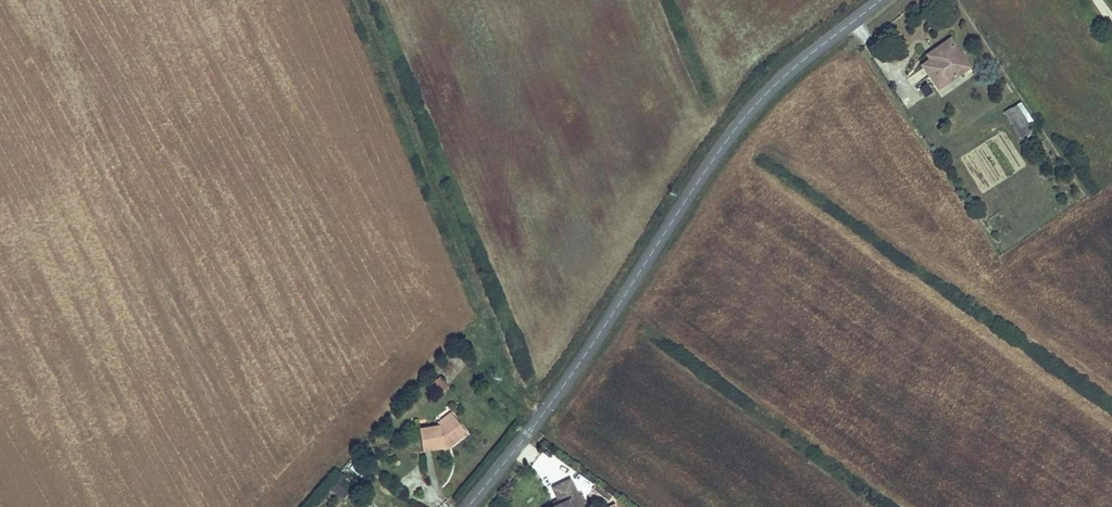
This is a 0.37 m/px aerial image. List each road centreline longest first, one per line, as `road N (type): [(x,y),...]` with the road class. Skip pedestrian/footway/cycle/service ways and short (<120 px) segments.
road 1 (secondary): [(466,506),(558,393),(722,145),(780,80),(879,0)]

